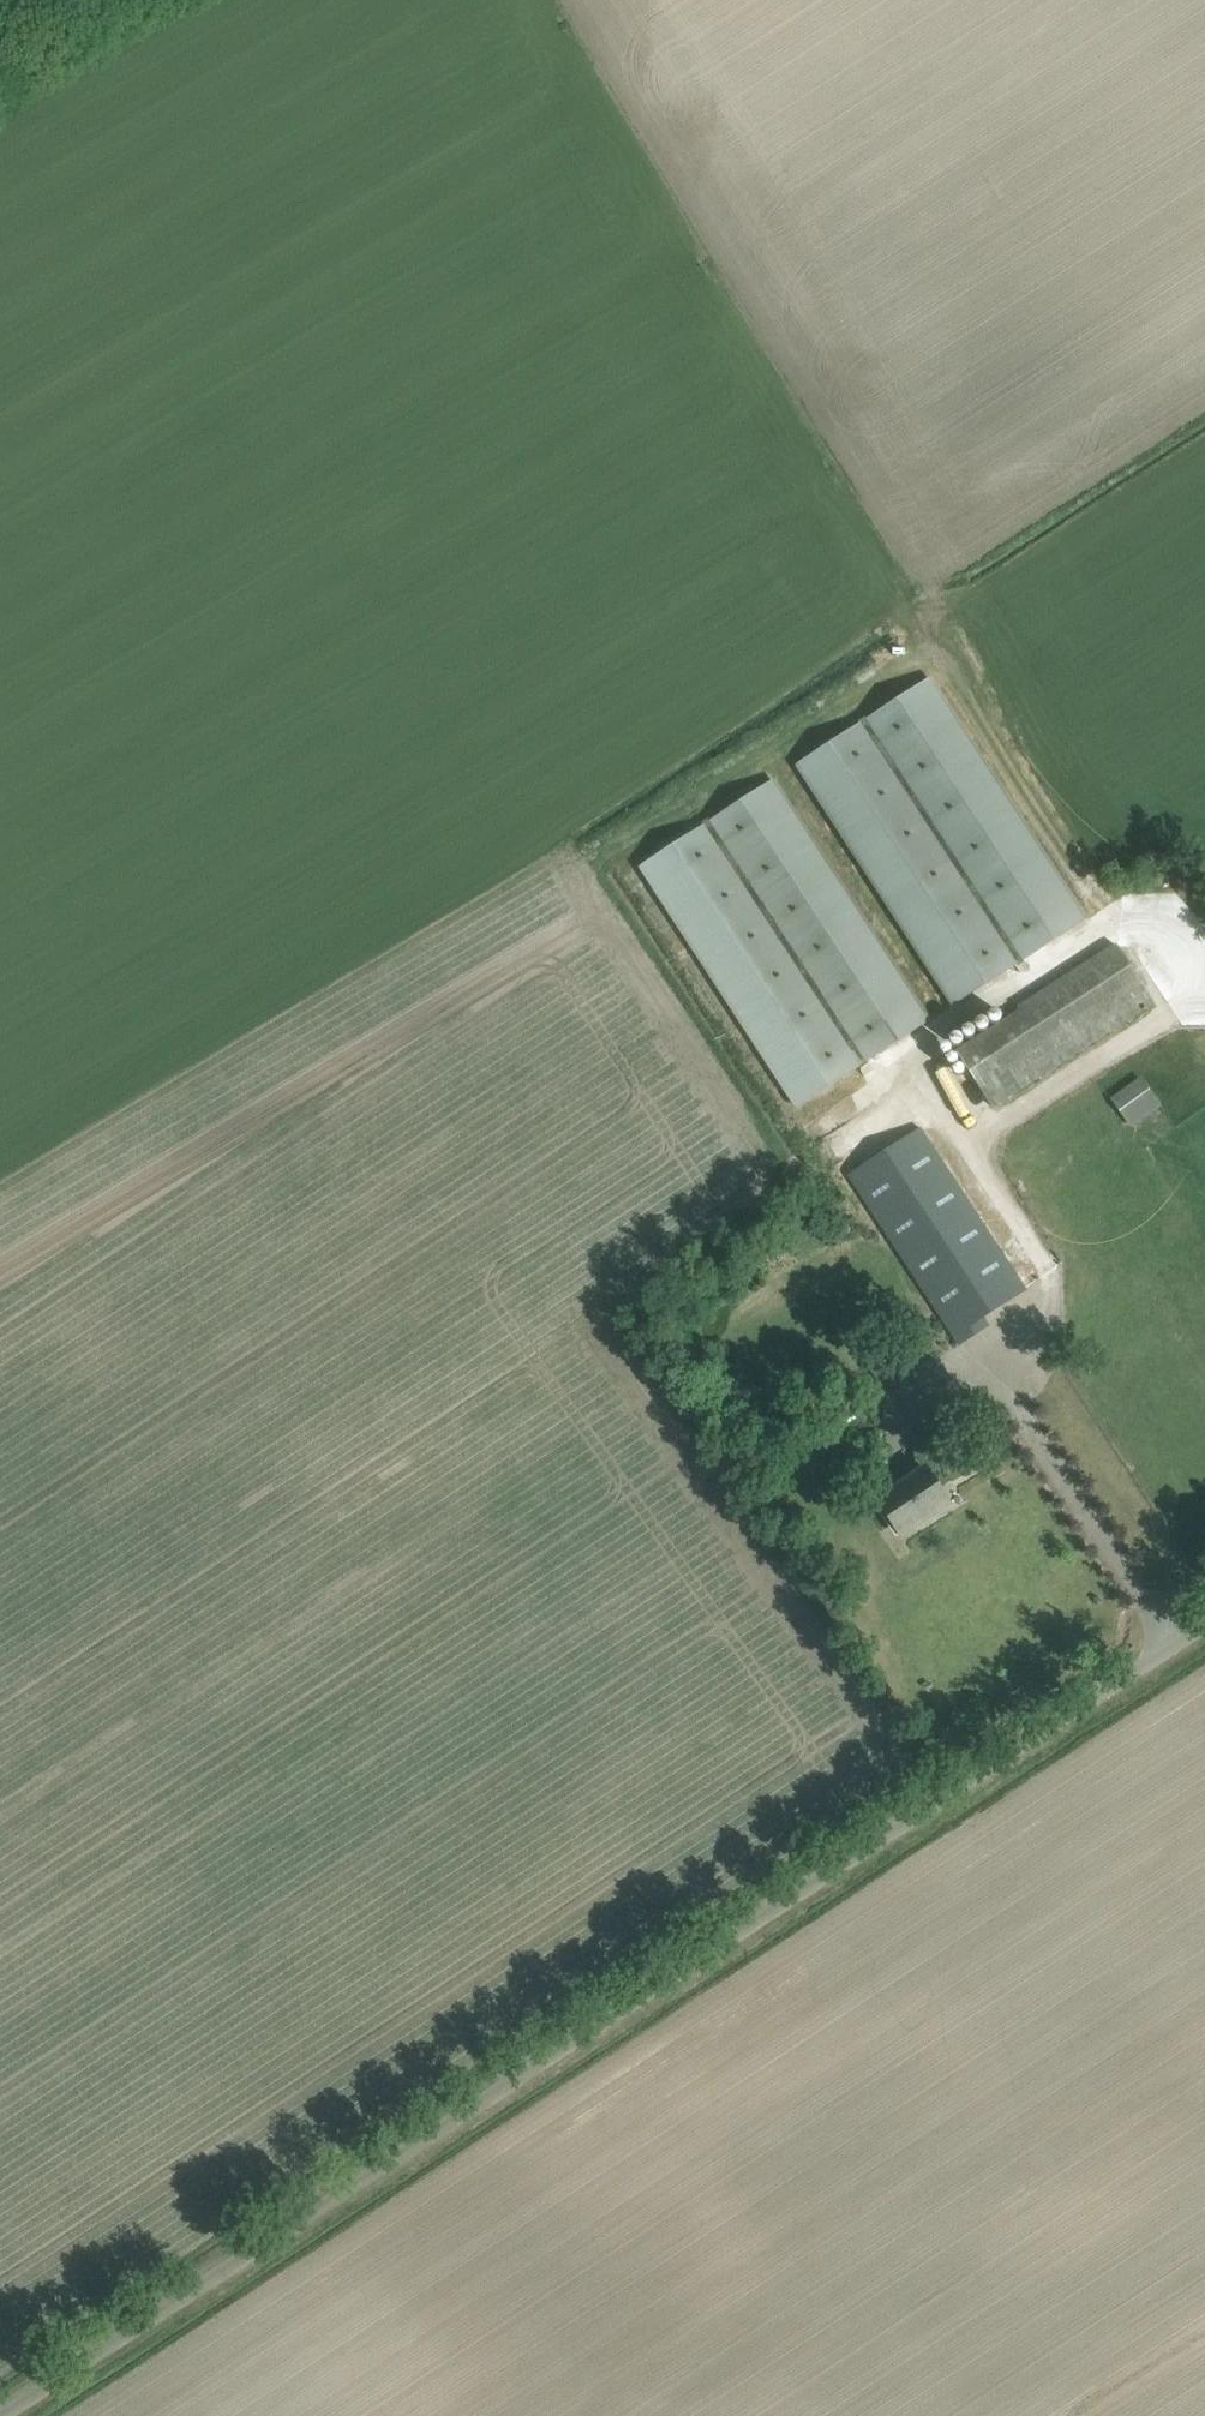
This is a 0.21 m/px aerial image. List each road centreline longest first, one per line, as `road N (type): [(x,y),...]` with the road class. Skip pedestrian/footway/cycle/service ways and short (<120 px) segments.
road 1 (unclassified): [(0,2415),(1204,1620)]

